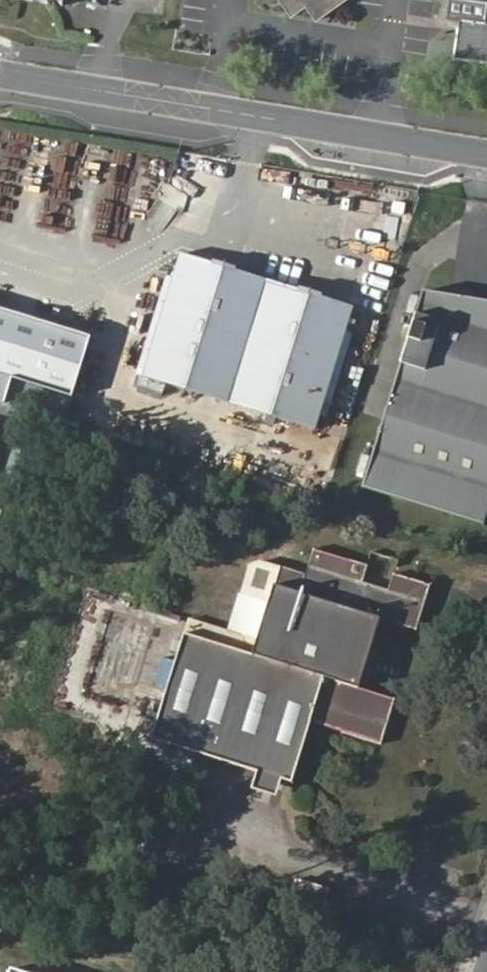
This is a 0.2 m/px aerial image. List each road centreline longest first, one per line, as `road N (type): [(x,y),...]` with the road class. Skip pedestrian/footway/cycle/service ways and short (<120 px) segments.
road 1 (tertiary): [(0,75),(486,155)]

